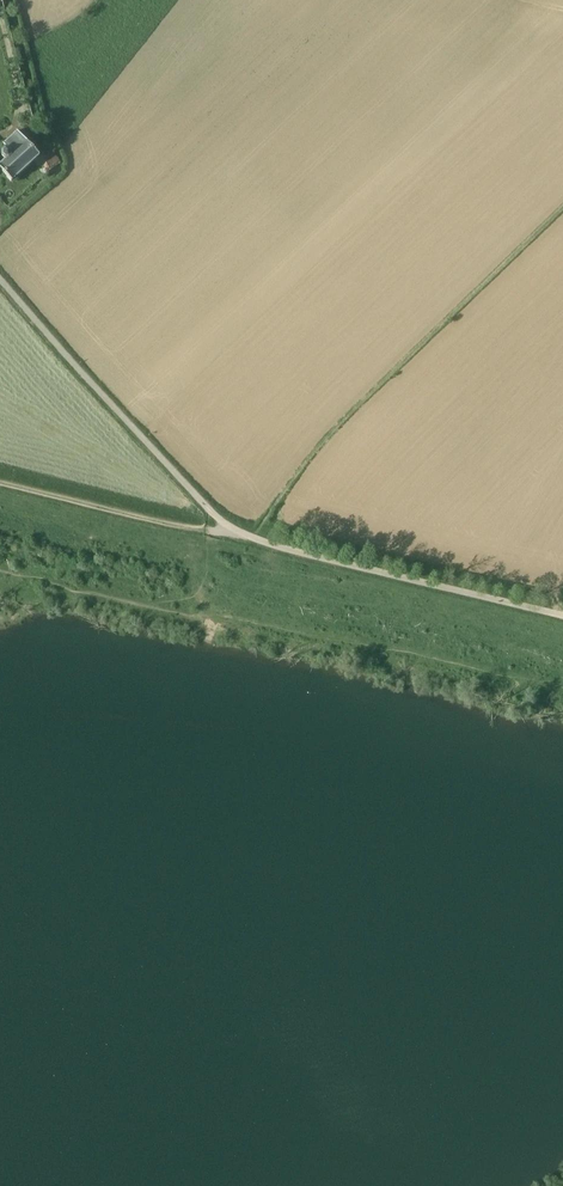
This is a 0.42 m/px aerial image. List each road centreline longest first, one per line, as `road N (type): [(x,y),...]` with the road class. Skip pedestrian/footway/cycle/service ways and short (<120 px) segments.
road 1 (track): [(213,532),(0,483)]

